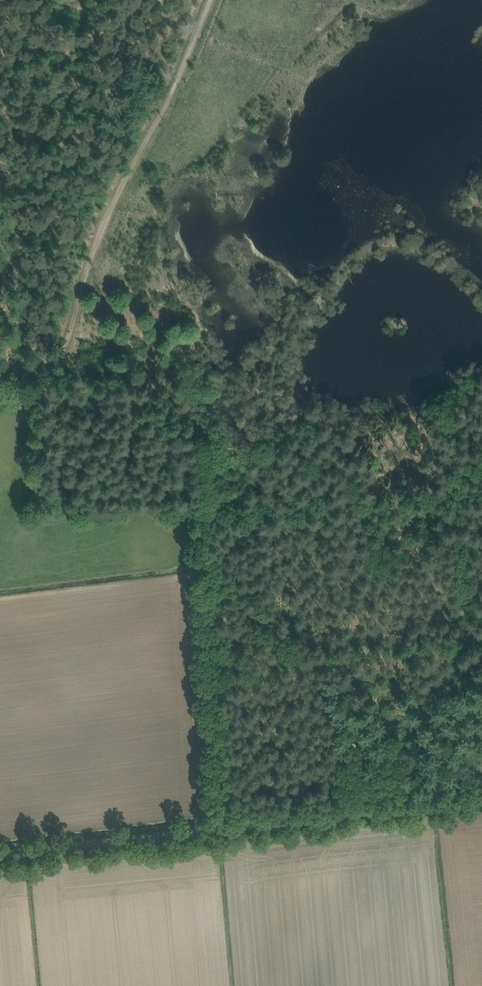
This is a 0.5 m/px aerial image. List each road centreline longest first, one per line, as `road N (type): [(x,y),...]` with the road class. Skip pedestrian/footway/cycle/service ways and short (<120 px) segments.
road 1 (track): [(0,854),(481,797)]
road 2 (track): [(0,369),(50,365),(58,356),(103,214),(211,0)]
road 3 (track): [(228,828),(207,490)]

